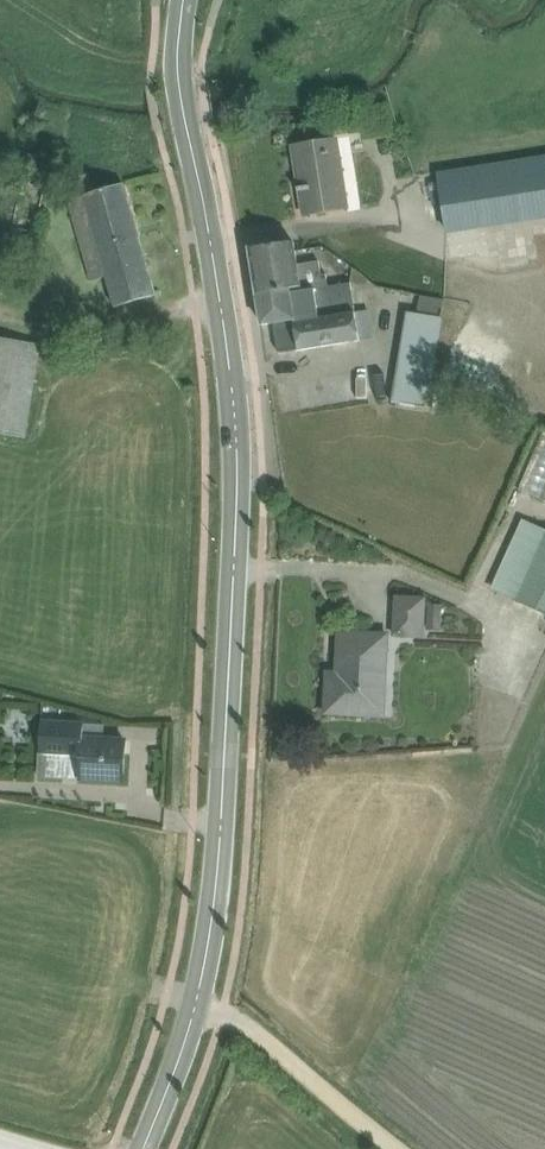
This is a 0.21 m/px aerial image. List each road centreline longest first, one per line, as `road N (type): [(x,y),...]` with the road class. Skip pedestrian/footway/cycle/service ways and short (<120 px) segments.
road 1 (primary): [(145,1148),(203,1001),(228,780),(239,485),(228,347),(183,105)]
road 2 (track): [(224,1013),(398,1148)]

